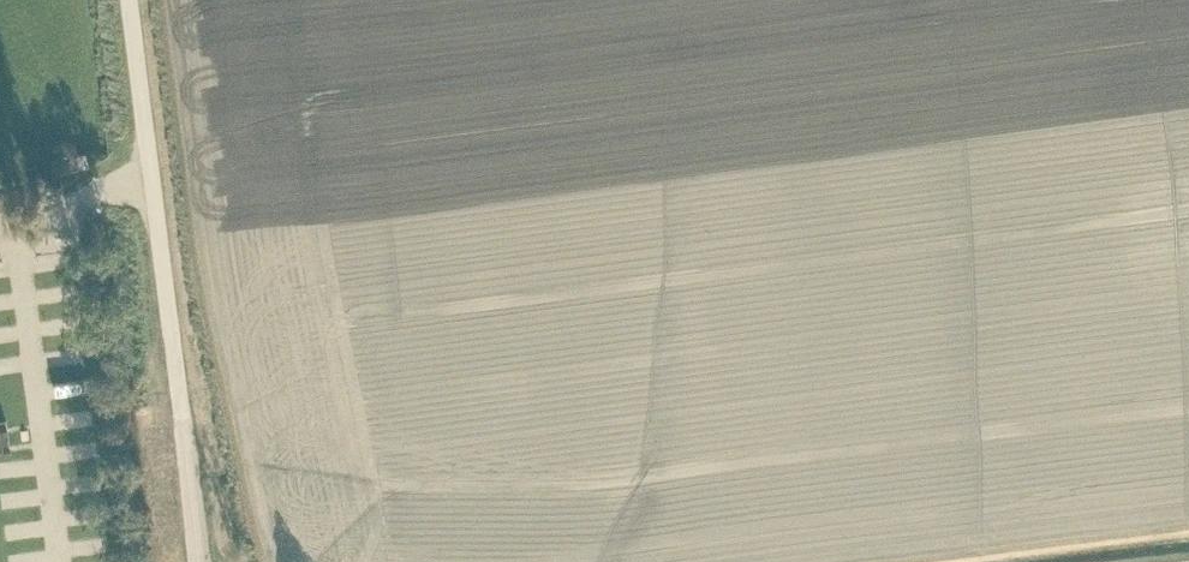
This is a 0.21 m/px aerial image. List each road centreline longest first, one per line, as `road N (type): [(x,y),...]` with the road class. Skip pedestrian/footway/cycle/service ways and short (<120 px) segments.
road 1 (unclassified): [(198,561),(128,0)]

